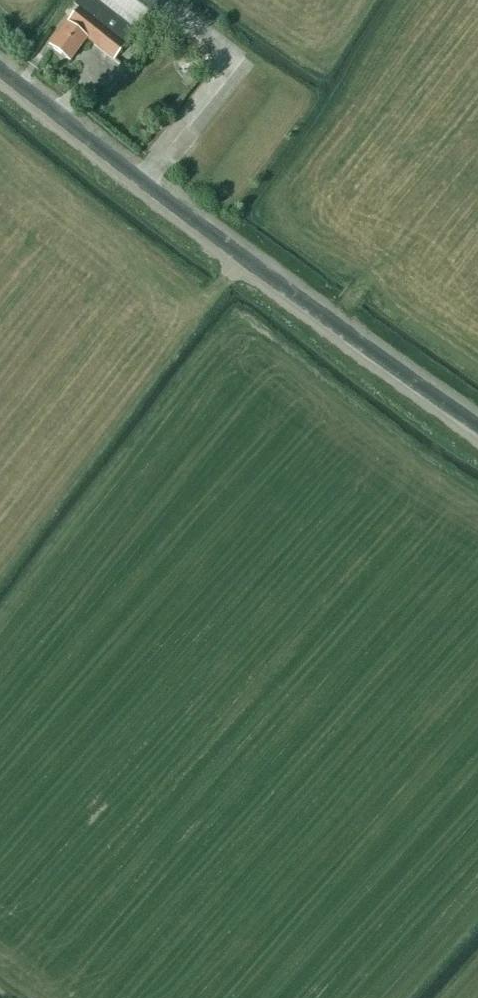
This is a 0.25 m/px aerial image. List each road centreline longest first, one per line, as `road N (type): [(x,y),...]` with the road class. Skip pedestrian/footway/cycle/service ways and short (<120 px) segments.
road 1 (unclassified): [(477,426),(359,349),(0,76)]

